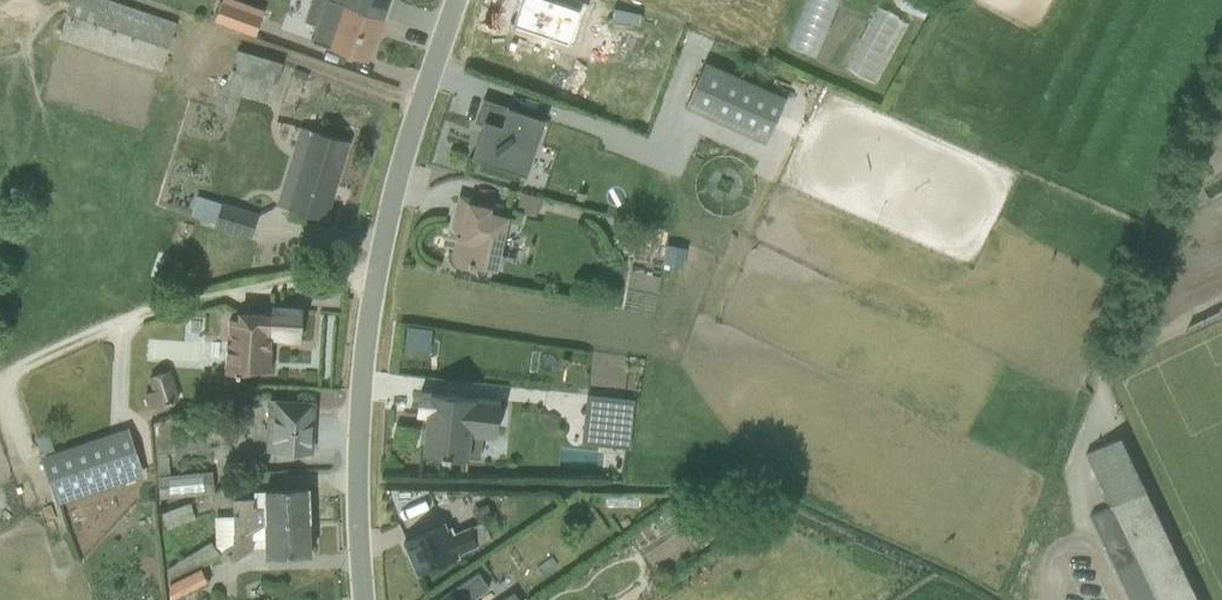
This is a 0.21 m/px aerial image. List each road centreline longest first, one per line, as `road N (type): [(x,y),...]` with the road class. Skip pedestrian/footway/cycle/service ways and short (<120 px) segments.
road 1 (residential): [(455,0),(404,152),(373,287),(357,495),(363,599)]

